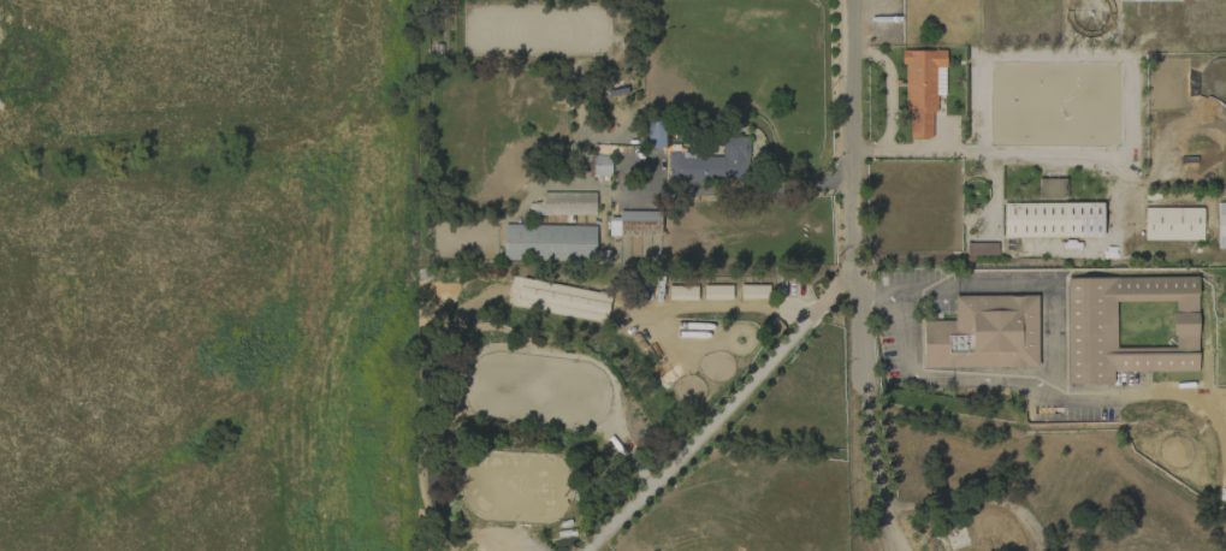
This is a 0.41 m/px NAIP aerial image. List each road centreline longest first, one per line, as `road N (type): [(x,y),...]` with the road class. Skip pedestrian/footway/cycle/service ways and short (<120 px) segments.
road 1 (residential): [(854,266),(869,429),(900,550)]
road 2 (residential): [(851,0),(852,177)]

